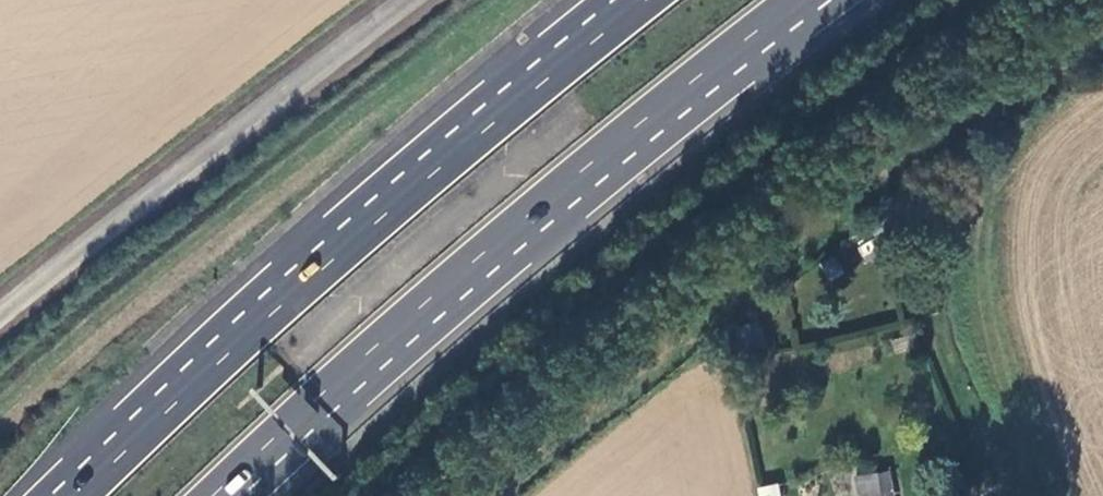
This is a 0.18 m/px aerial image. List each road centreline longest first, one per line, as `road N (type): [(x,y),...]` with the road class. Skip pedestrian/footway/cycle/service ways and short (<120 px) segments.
road 1 (trunk): [(216,495),(589,170),(806,0)]
road 2 (trunk): [(647,0),(230,354),(79,495)]
road 3 (unclassified): [(0,327),(82,255),(421,0)]

